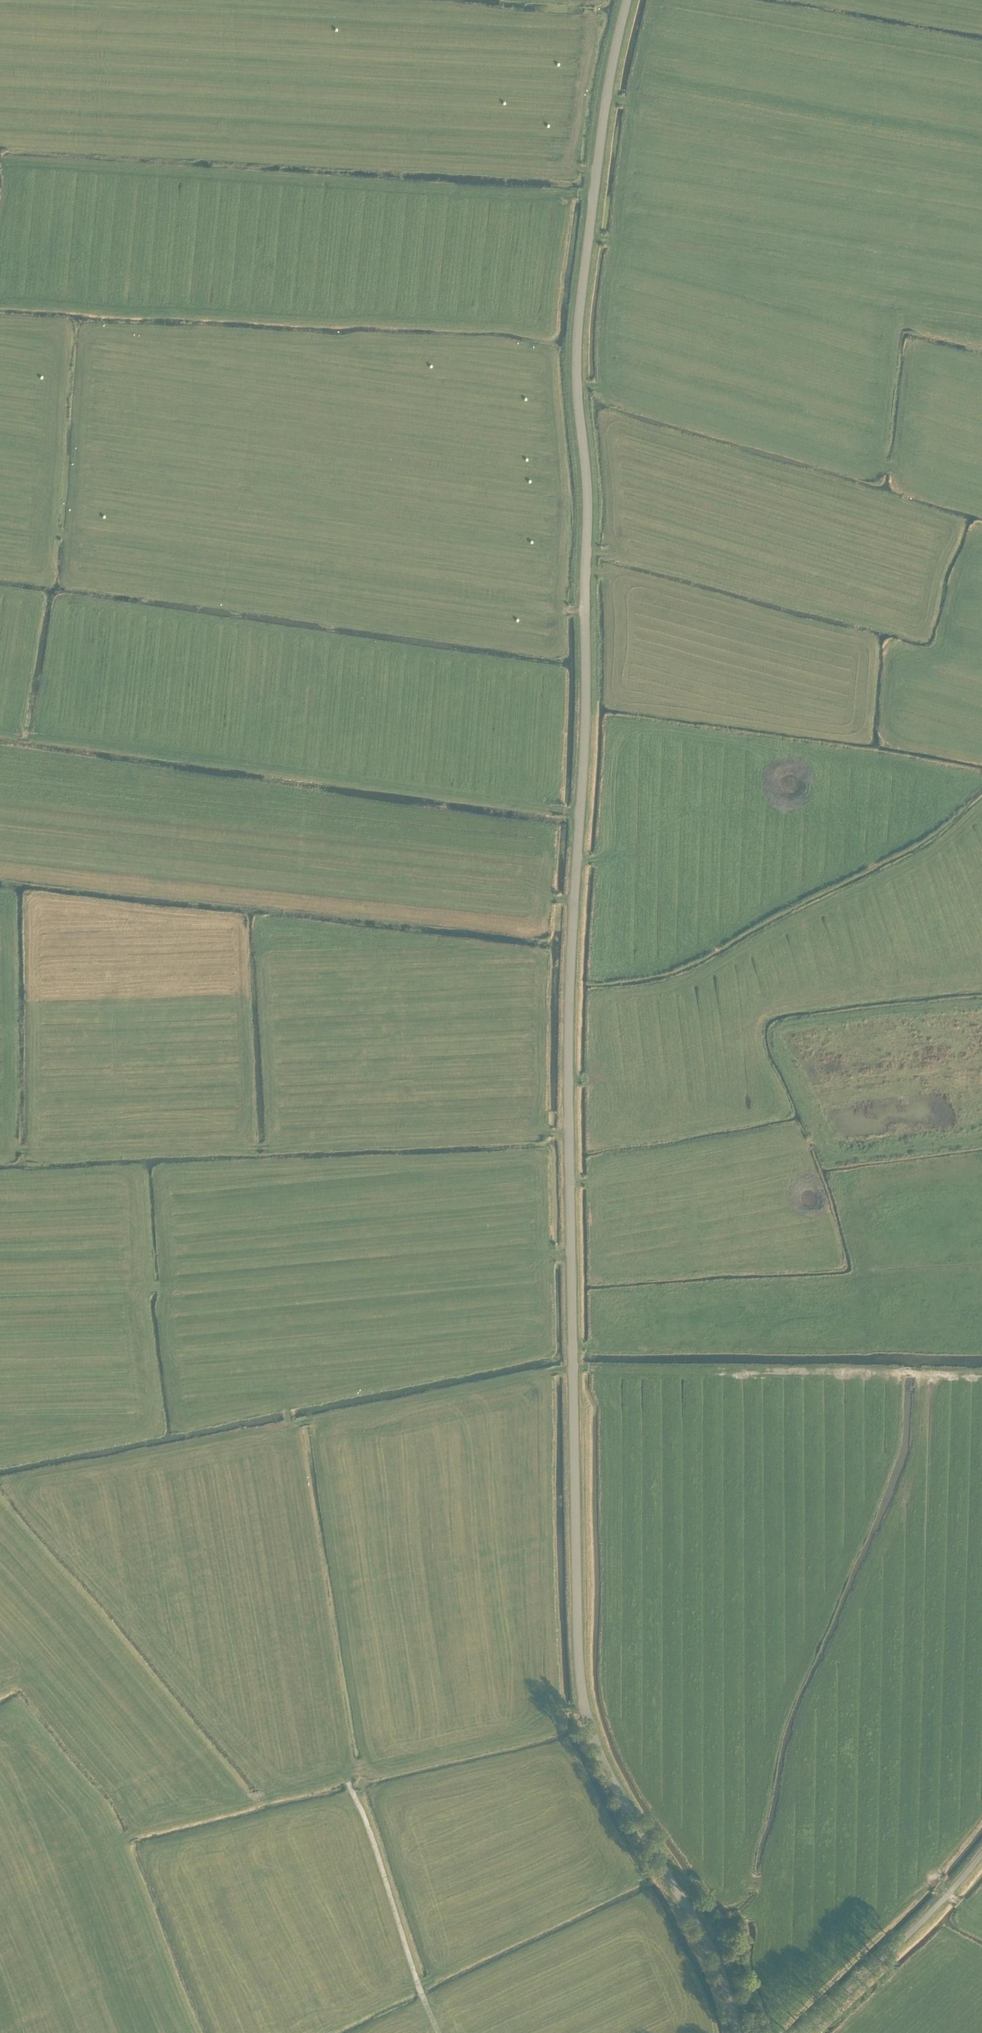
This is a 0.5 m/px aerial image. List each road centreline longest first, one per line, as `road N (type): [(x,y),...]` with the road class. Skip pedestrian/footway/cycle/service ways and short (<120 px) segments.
road 1 (tertiary): [(737,2032),(720,1968),(611,1777),(584,1704),(578,1650),(569,1025),(590,615),(575,404),(591,213),(631,0)]
road 2 (unclassified): [(805,2032),(937,1909),(981,1855)]

